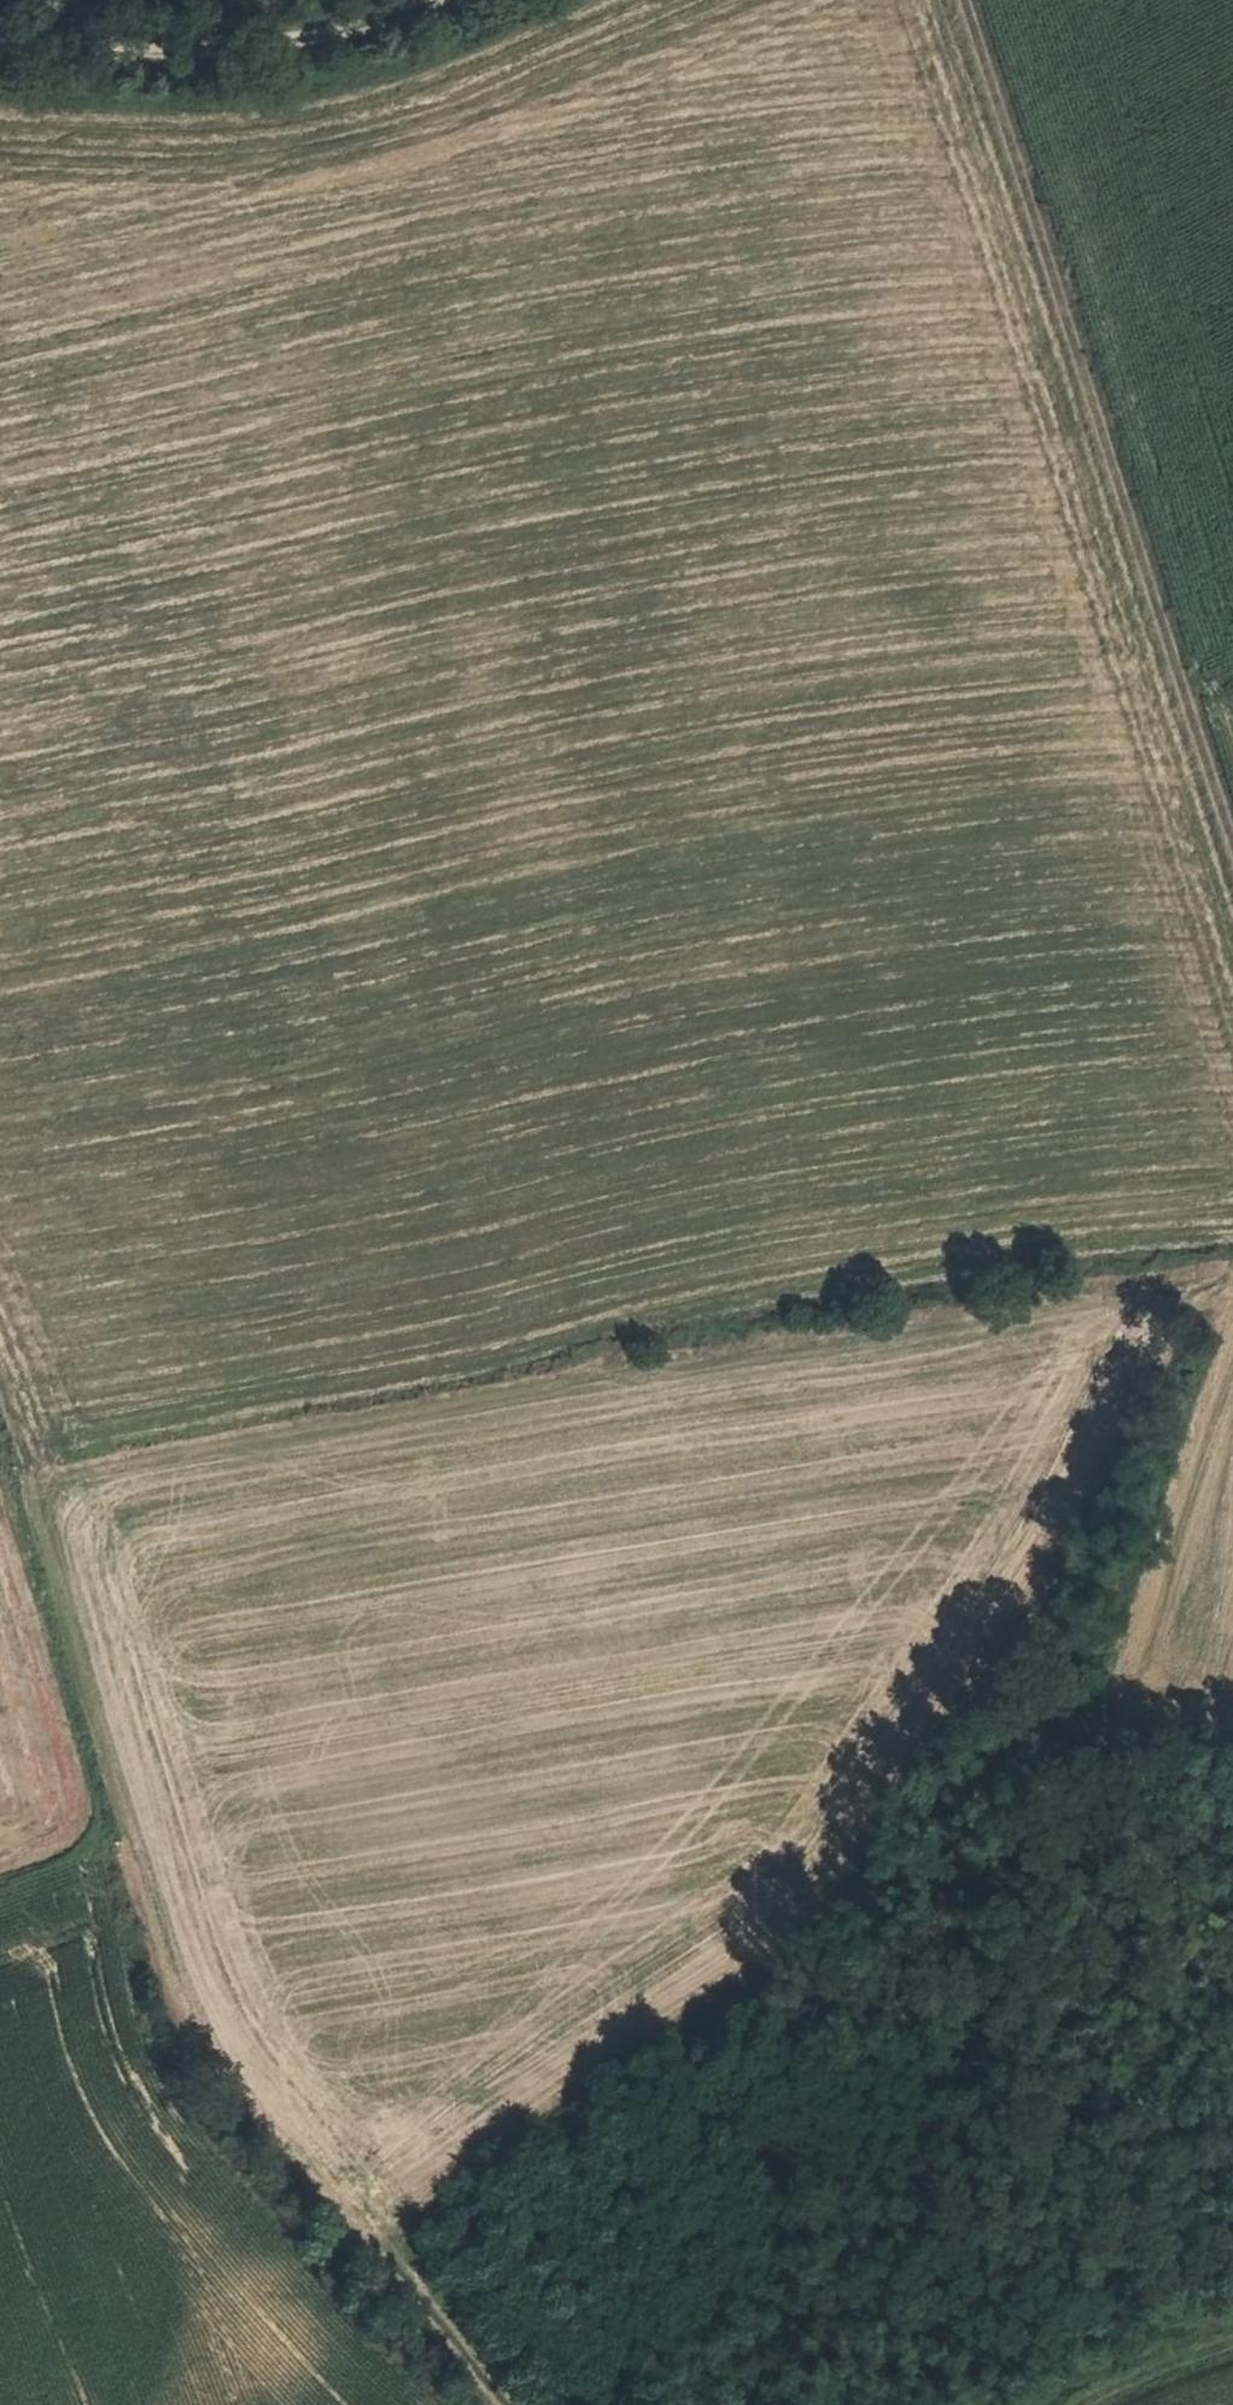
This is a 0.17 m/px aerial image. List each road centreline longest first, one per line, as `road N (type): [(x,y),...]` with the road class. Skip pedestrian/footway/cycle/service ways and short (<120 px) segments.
road 1 (track): [(1232,847),(956,0)]
road 2 (track): [(399,0),(299,40),(141,58),(0,47)]

